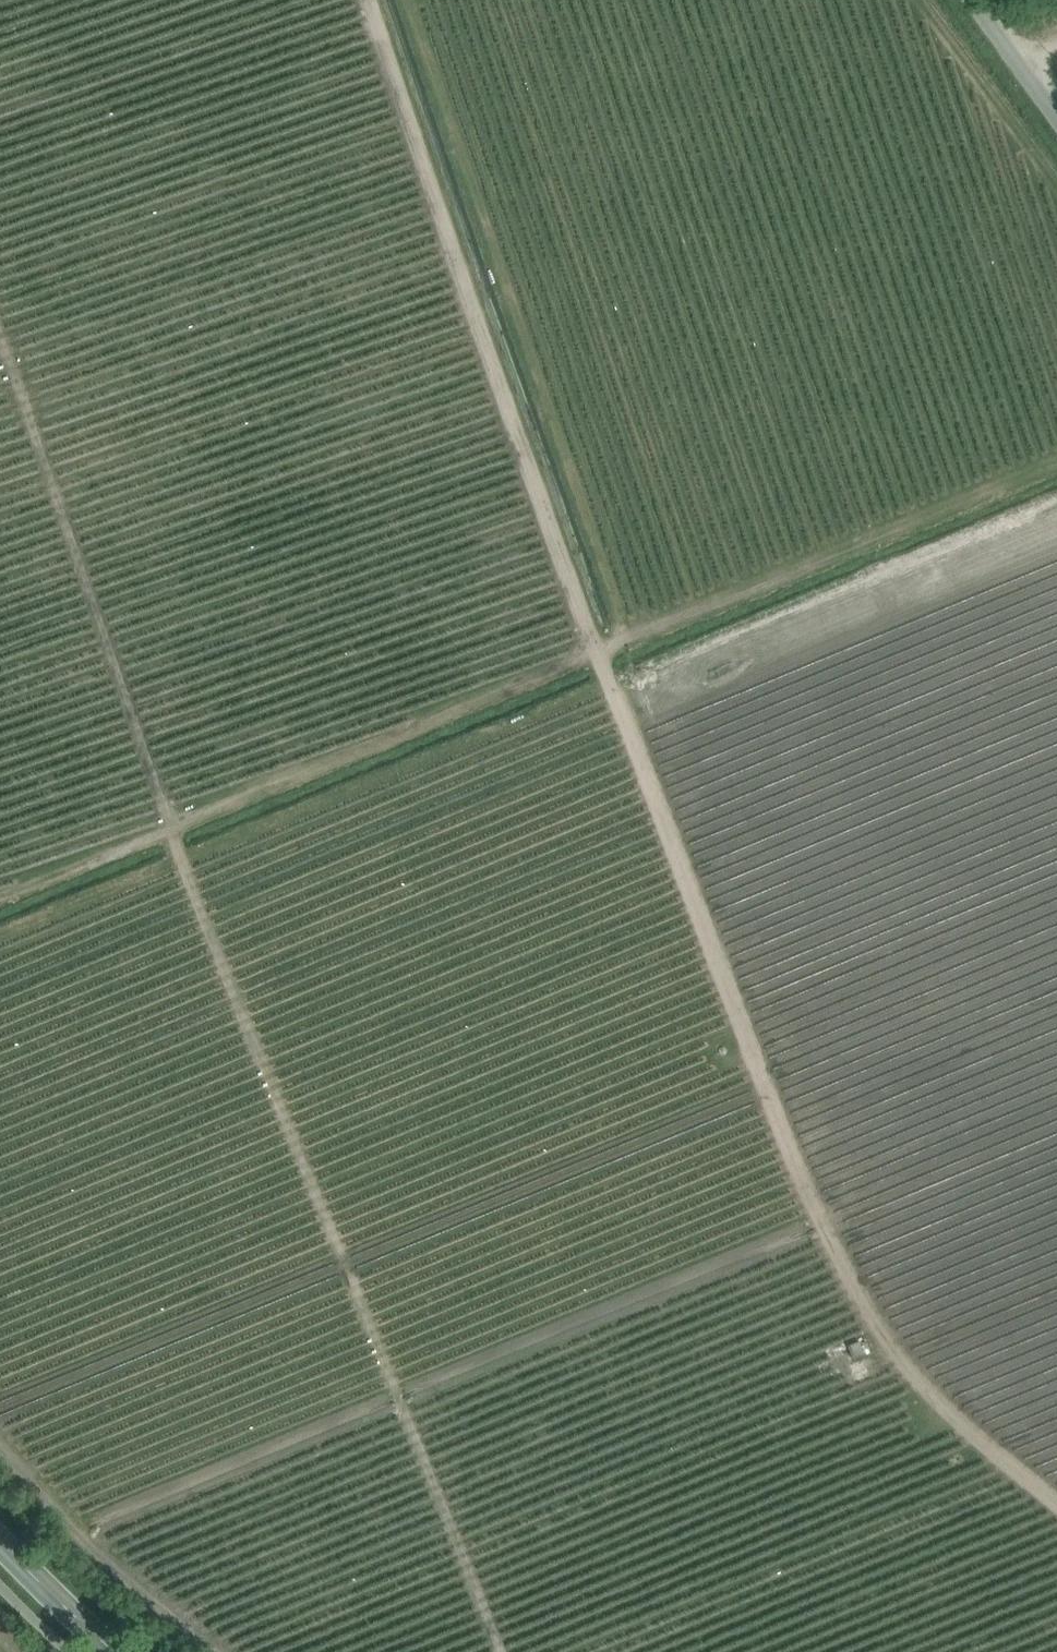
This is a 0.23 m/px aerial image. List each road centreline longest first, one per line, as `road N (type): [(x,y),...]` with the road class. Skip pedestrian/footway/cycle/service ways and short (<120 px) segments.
road 1 (secondary): [(111,1651),(33,1590),(0,1550)]
road 2 (unclassified): [(1056,113),(976,0)]

